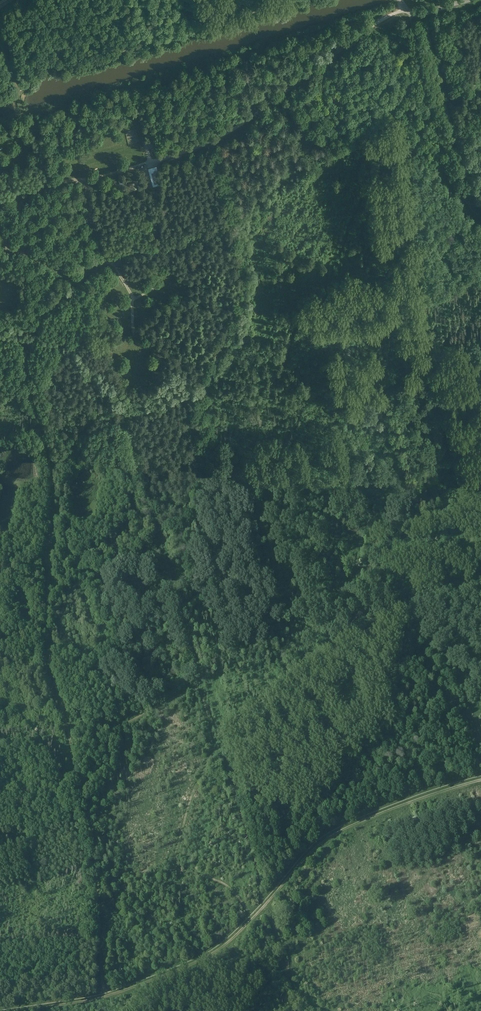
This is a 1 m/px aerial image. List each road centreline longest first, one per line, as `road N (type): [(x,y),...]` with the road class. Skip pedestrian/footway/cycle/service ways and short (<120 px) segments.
road 1 (track): [(16,1010),(104,997),(195,962),(237,934),(329,838),(480,780)]
road 2 (track): [(104,997),(93,838),(46,648),(52,484)]
road 3 (track): [(390,14),(218,139),(0,205)]
road 4 (track): [(0,123),(390,14)]
road 5 (track): [(110,295),(79,283),(49,309),(33,341),(30,378),(51,465)]
road 6 (track): [(83,178),(110,262),(79,283),(3,249)]

